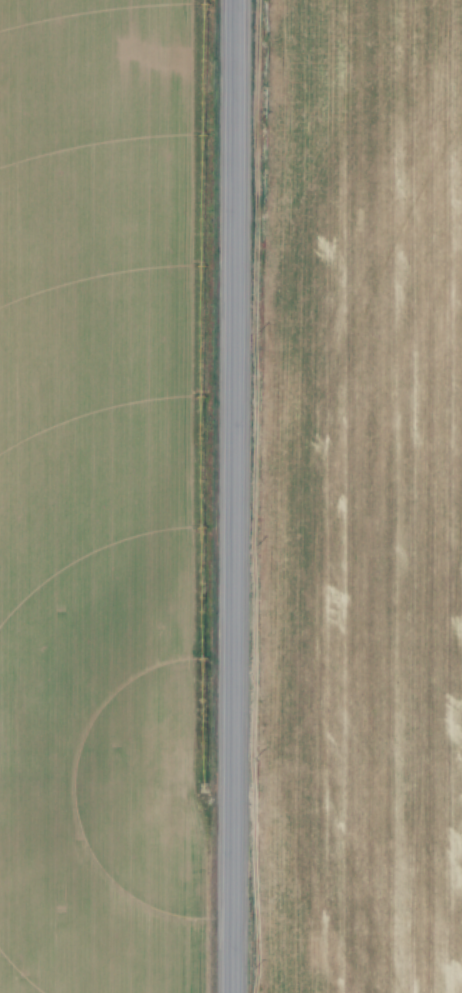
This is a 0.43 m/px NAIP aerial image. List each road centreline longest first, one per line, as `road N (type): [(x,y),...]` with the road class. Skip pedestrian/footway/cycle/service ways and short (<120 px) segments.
road 1 (tertiary): [(231,992),(237,0)]

